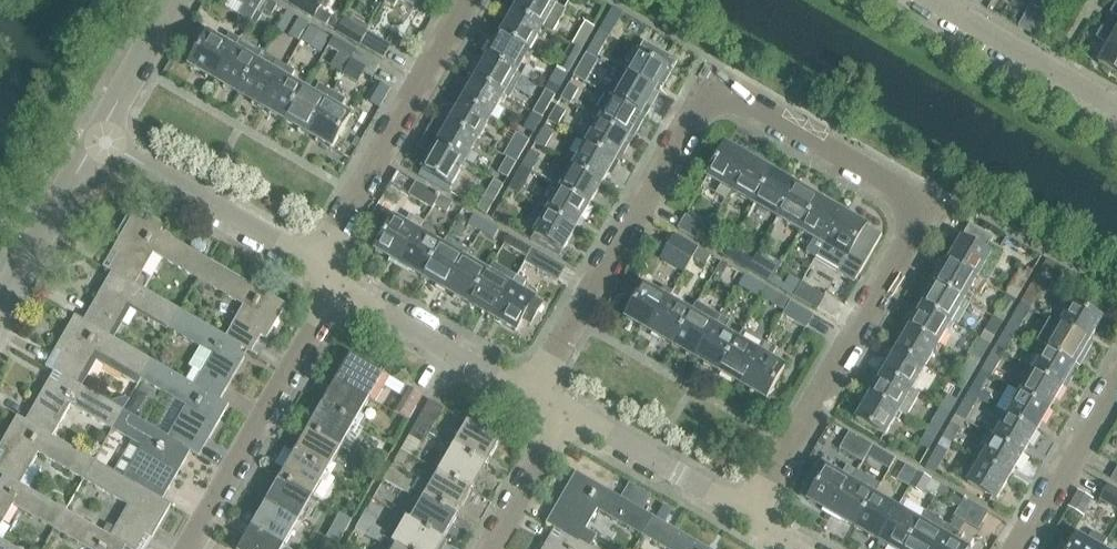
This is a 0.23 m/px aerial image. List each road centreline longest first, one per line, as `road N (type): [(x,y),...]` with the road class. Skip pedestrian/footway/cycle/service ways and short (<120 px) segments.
road 1 (residential): [(748,518),(919,202),(706,85)]
road 2 (residential): [(525,388),(706,85)]
road 3 (residential): [(190,548),(343,283)]
road 4 (residential): [(312,265),(461,0)]
road 5 (residential): [(312,265),(99,141)]
road 6 (residential): [(748,518),(555,406)]
road 7 (residential): [(1116,108),(929,0)]
road 8 (residential): [(525,388),(343,283)]
road 9 (residential): [(1013,548),(1116,374)]
road 10 (residential): [(0,310),(99,141)]
road 11 (residential): [(99,141),(183,0)]
road 12 (residential): [(477,548),(555,406)]

